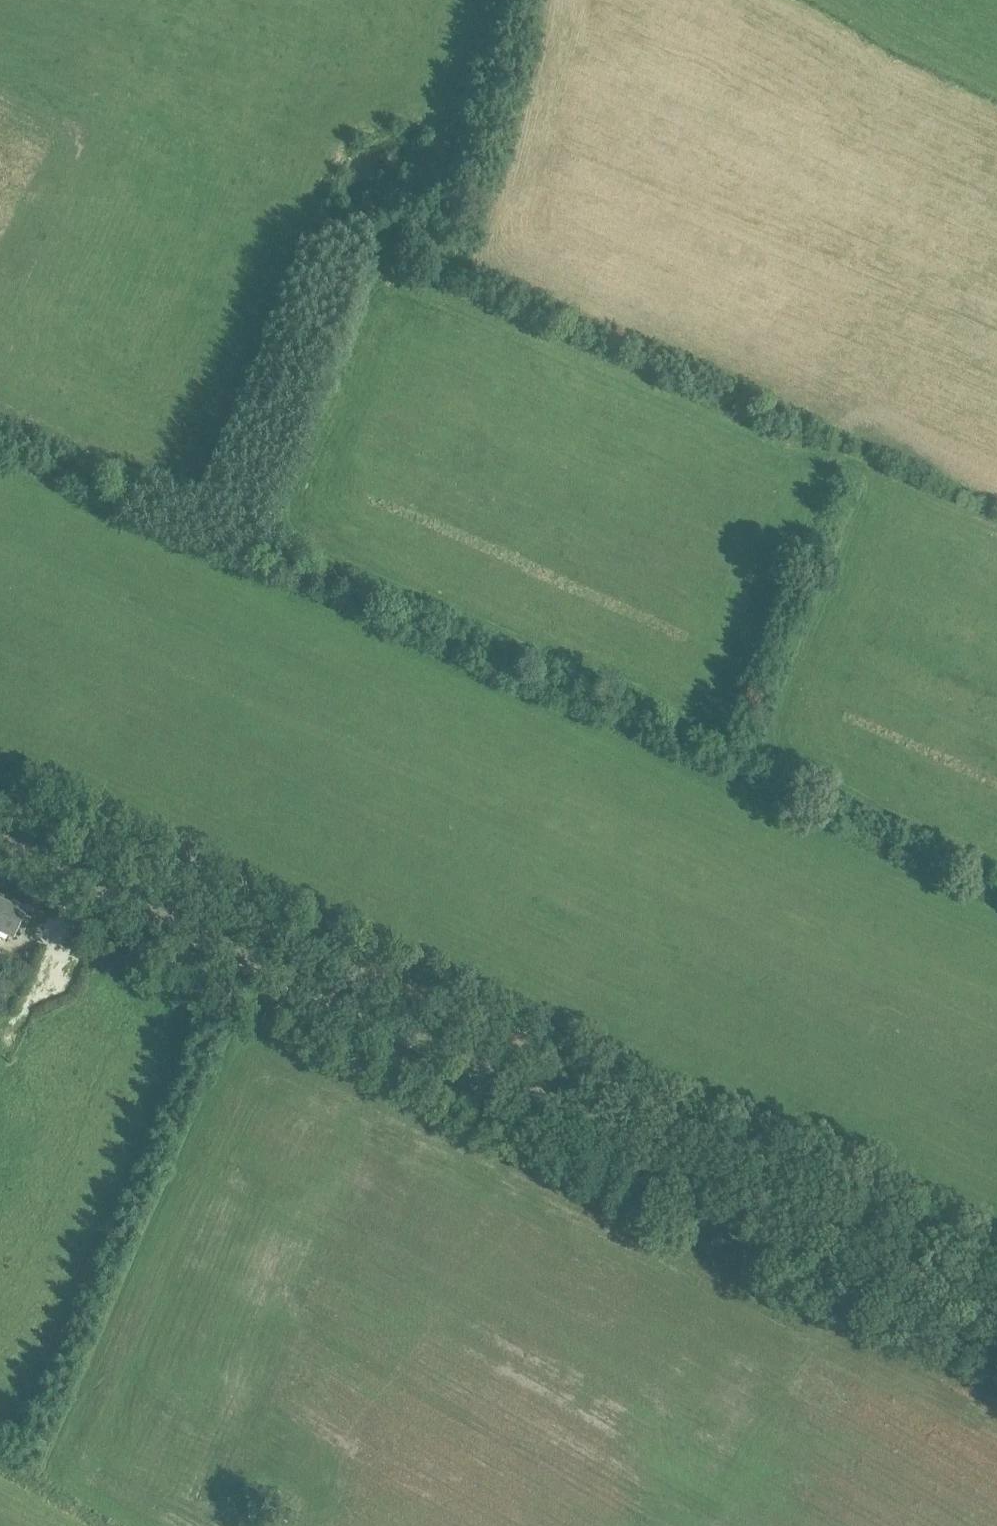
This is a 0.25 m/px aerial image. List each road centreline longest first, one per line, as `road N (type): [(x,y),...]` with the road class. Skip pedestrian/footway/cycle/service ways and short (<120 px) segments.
road 1 (unclassified): [(996,1312),(0,841)]

